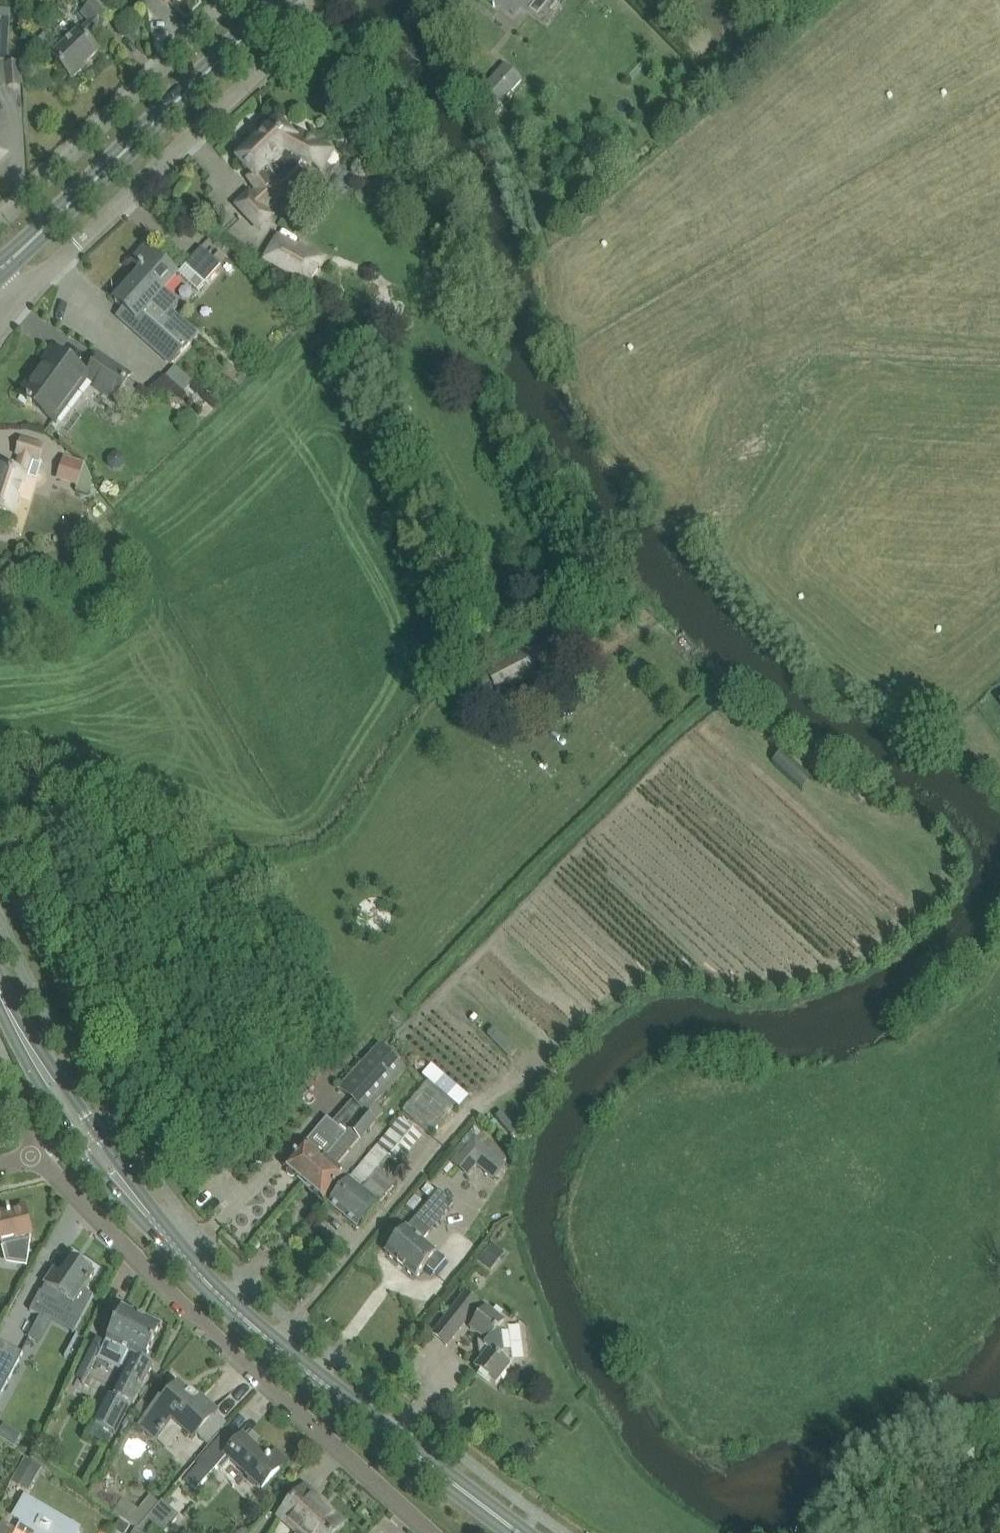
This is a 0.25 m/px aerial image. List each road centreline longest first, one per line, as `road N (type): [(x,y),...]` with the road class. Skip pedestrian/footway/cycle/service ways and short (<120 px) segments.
road 1 (residential): [(427,1532),(35,1158)]
road 2 (tertiary): [(525,1532),(227,1304),(163,1232)]
road 3 (residential): [(34,282),(311,24),(285,0)]
road 4 (tertiary): [(0,267),(140,152),(281,0)]
road 5 (residential): [(224,0),(0,225)]
road 6 (tertiary): [(14,1020),(75,1138),(163,1232)]
road 7 (tertiary): [(163,1232),(65,1082),(14,1020)]

